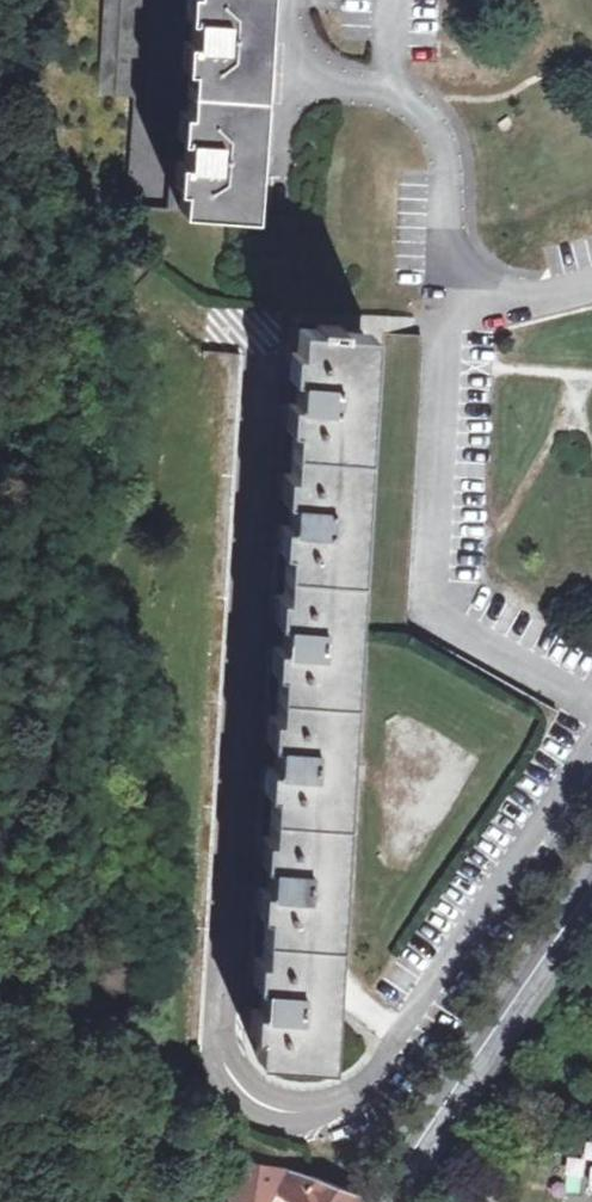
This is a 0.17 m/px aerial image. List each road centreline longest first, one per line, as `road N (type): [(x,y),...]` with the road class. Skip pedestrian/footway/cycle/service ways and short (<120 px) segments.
road 1 (secondary): [(382,1201),(591,889)]

